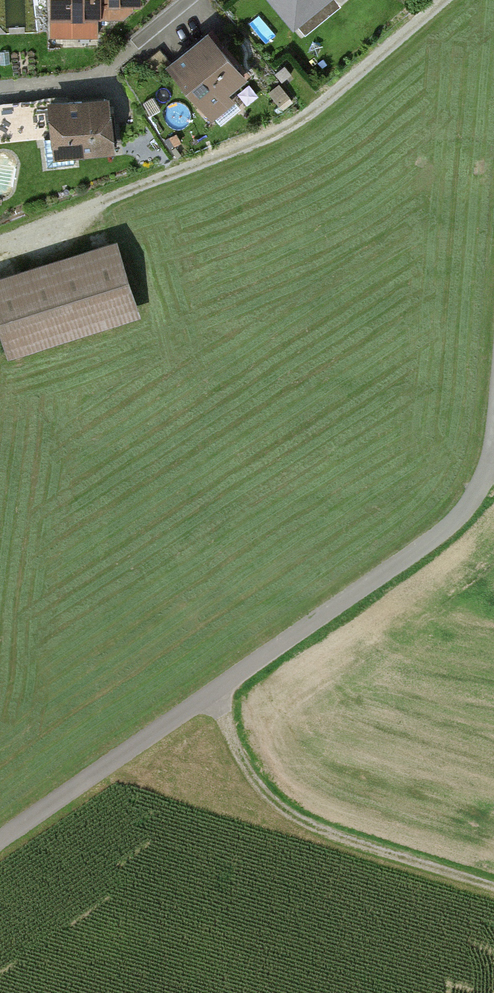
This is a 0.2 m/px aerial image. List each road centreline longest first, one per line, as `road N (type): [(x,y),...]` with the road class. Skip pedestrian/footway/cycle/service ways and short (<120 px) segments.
road 1 (unclassified): [(493,438),(475,493),(442,531),(0,839)]
road 2 (track): [(0,244),(311,114),(444,0)]
road 3 (track): [(493,886),(318,831),(276,806),(230,739),(214,690)]

